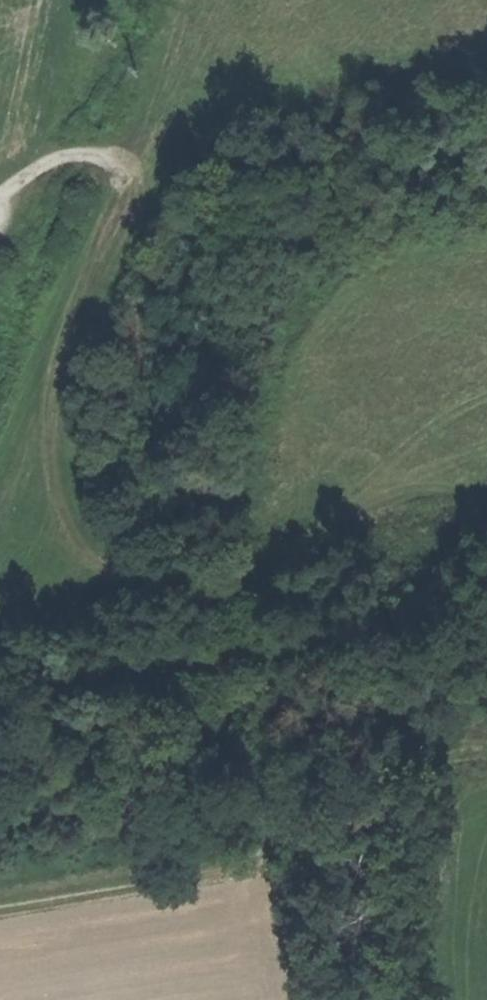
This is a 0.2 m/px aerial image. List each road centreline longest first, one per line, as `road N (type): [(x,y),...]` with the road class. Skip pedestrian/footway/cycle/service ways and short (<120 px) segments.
road 1 (track): [(192,0),(71,336),(58,405),(58,479),(96,550),(146,587),(200,601),(239,591),(277,484),(356,448),(413,426),(486,474)]
road 2 (track): [(0,910),(200,871),(263,850),(317,804),(486,723)]

